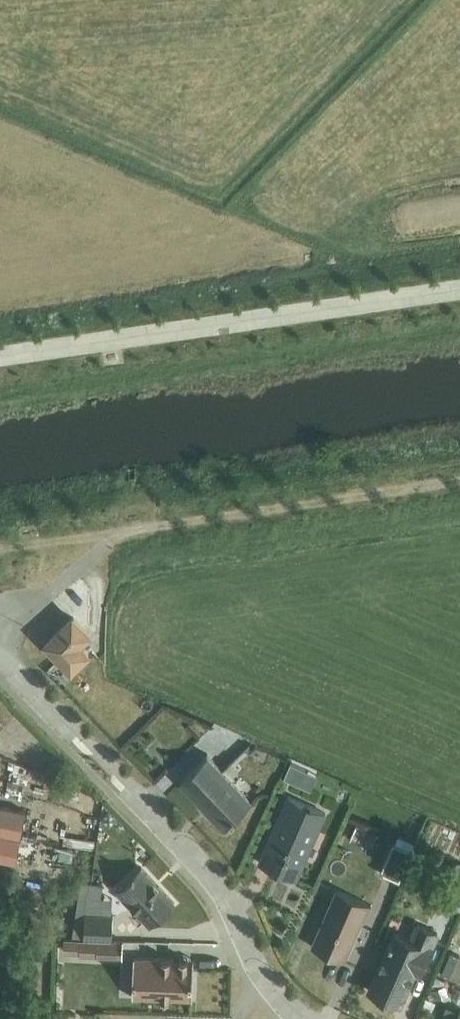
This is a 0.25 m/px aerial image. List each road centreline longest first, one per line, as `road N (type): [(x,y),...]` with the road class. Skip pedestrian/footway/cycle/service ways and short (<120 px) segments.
road 1 (residential): [(305,1018),(273,990),(219,884),(0,654)]
road 2 (unclassified): [(459,286),(0,352)]
road 3 (residential): [(0,632),(111,538)]

